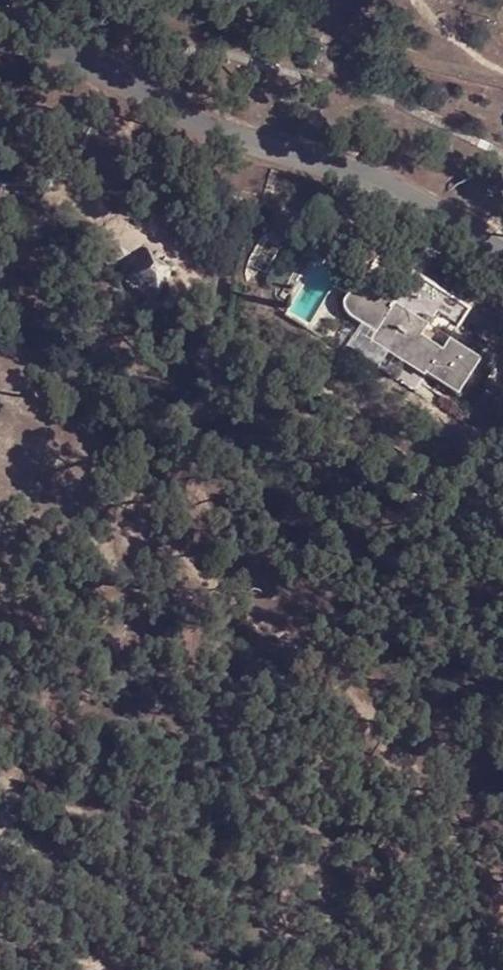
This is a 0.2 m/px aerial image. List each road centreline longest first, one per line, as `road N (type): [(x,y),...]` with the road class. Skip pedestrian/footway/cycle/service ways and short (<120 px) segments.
road 1 (residential): [(502,249),(407,189),(220,134),(0,20)]

